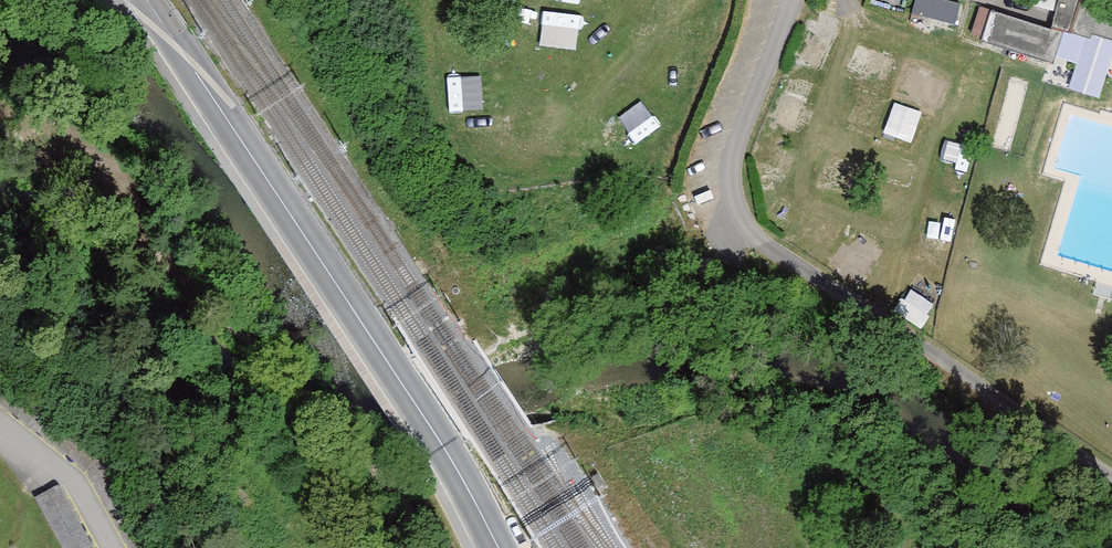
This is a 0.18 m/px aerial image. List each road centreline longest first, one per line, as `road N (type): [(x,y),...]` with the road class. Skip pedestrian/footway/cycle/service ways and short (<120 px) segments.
road 1 (residential): [(1111,473),(787,261),(731,201),(736,144),(791,0)]
road 2 (residential): [(144,0),(443,445),(500,547)]
road 3 (track): [(438,547),(408,496),(210,298),(0,116)]
road 4 (residential): [(0,412),(80,471),(119,547)]

